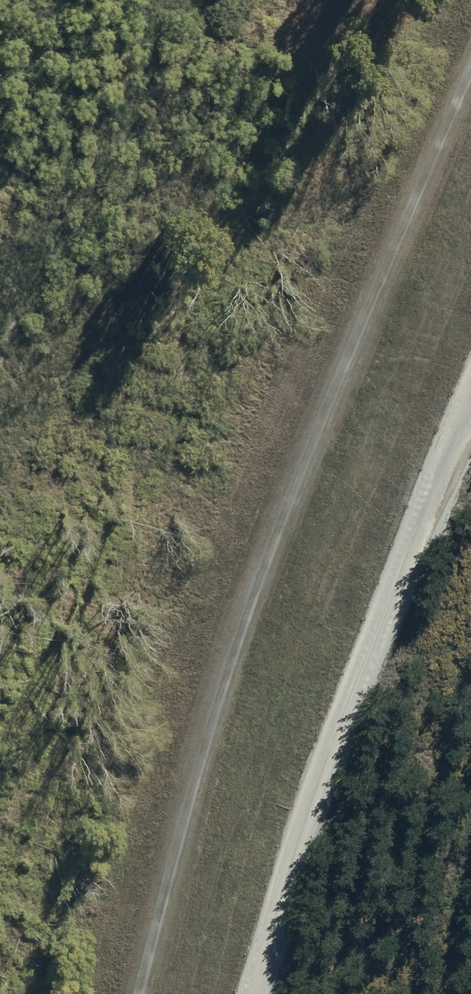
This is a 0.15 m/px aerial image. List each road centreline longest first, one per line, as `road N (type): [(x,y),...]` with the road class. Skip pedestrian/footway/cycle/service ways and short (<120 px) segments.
road 1 (track): [(137,993),(277,539),(470,67)]
road 2 (track): [(470,396),(298,830),(253,993)]

